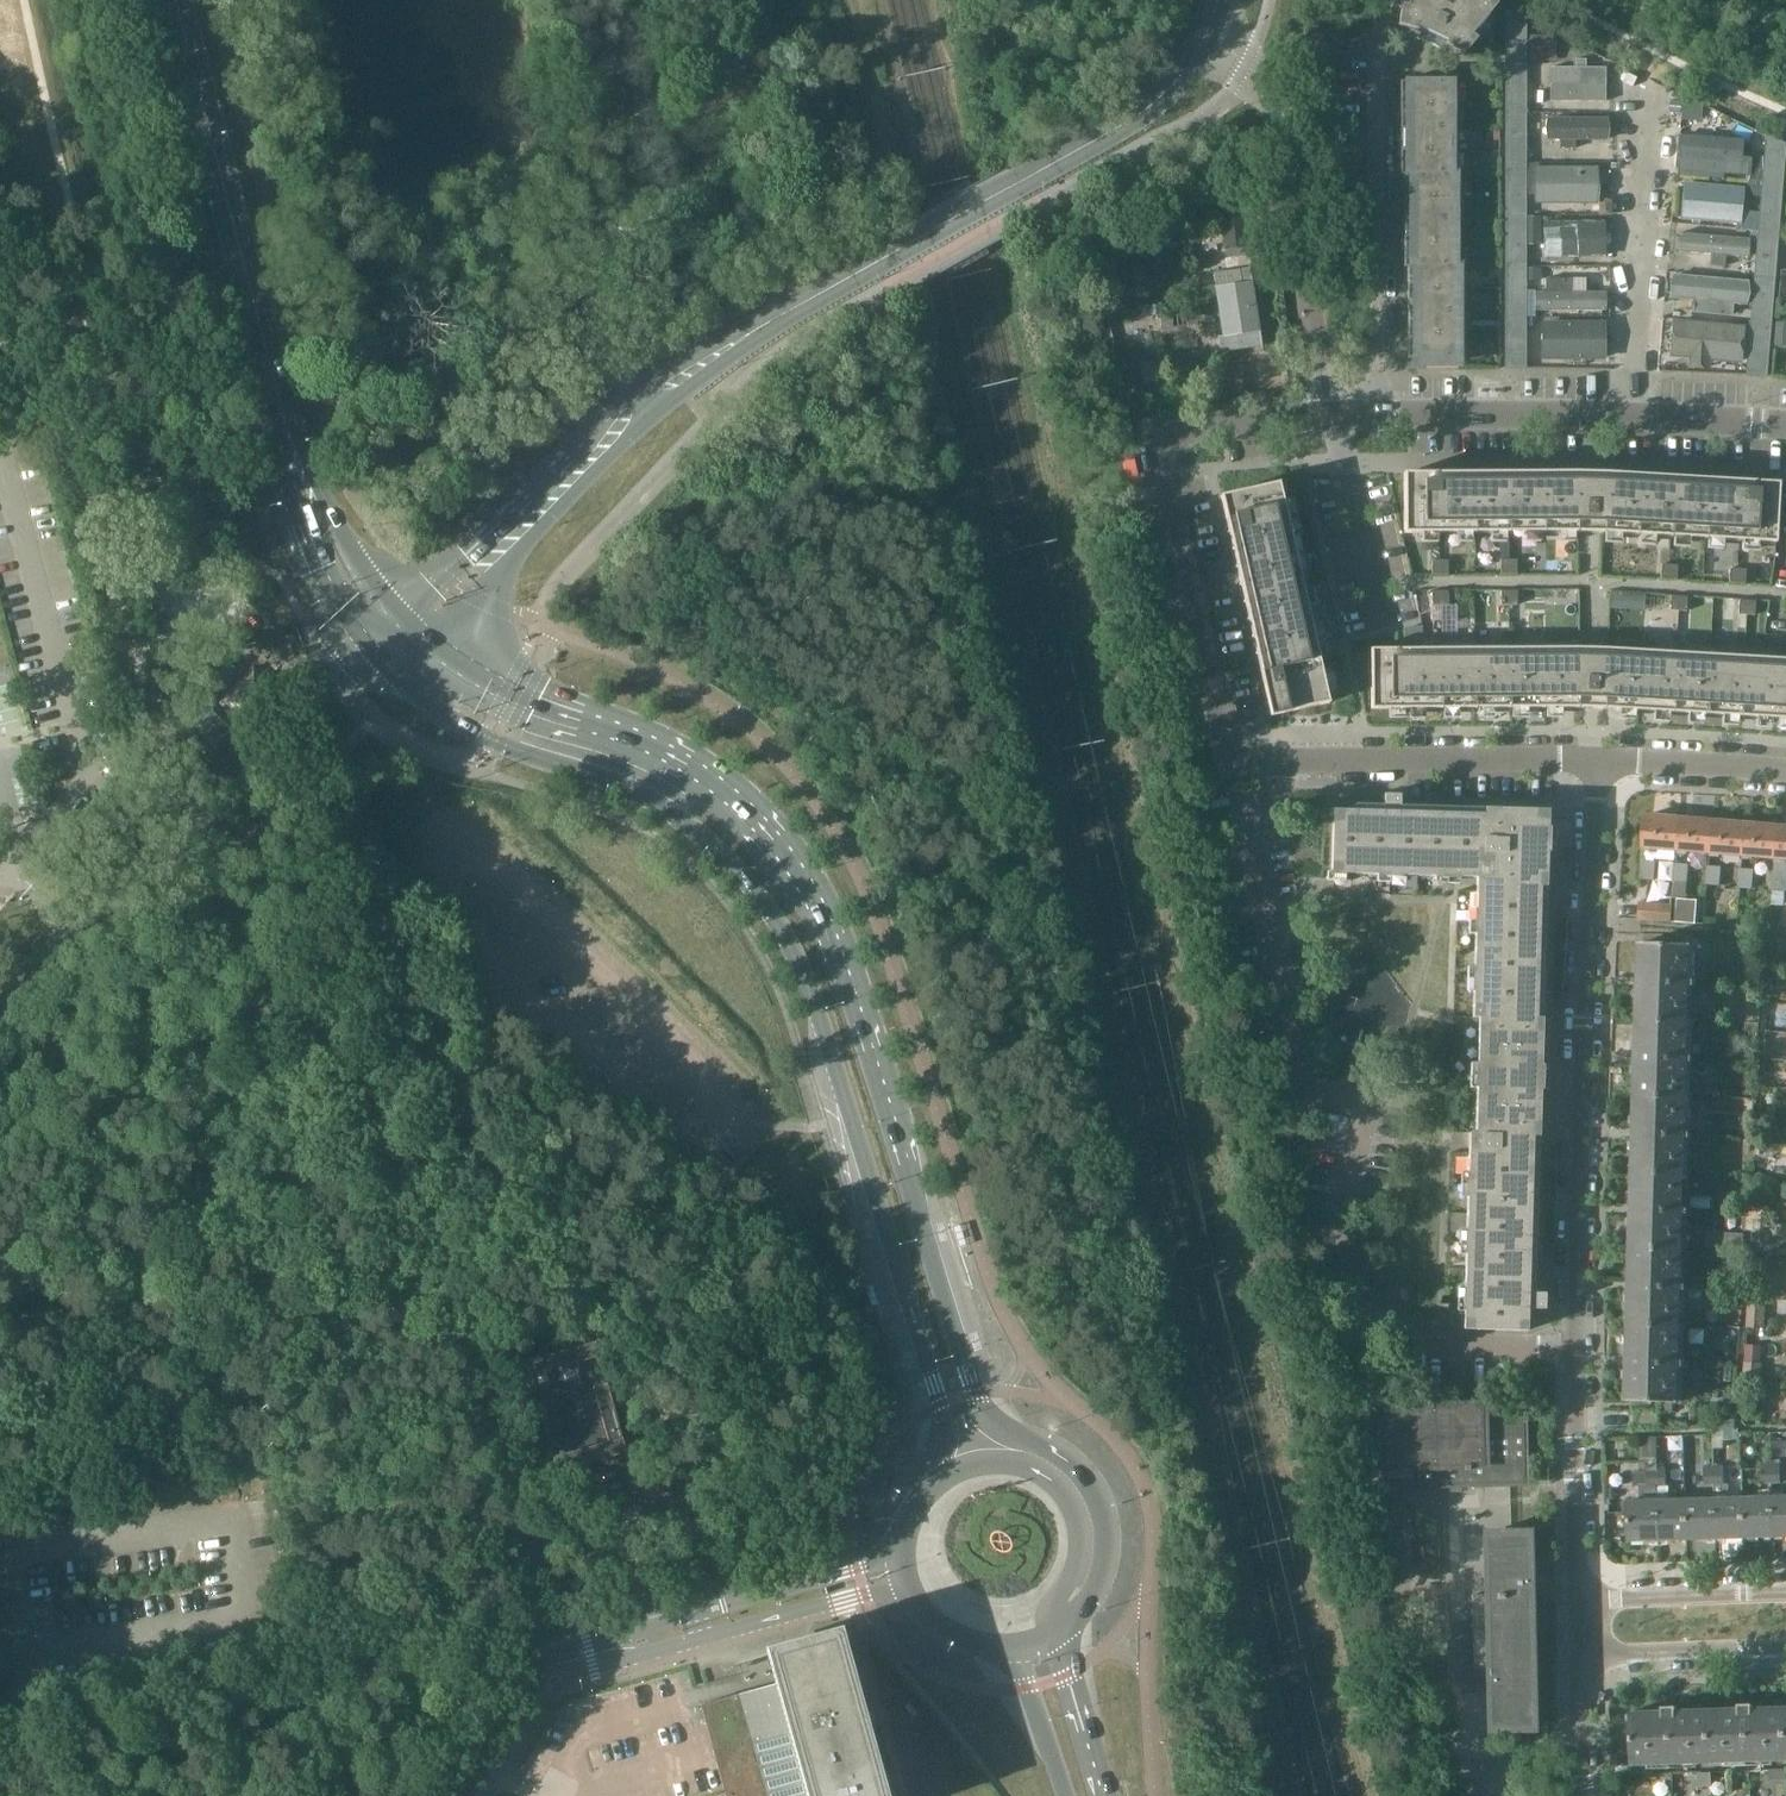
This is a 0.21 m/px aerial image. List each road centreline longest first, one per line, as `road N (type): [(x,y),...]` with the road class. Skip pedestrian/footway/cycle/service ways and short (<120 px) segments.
road 1 (primary): [(1059,1635),(1087,1608),(1105,1572),(1102,1509),(1080,1473),(999,1425),(976,1394),(834,929),(797,863),(746,804),(687,759),(509,697),(430,641)]
road 2 (primary): [(370,650),(486,738),(667,807),(760,892),(797,946),(858,1131),(943,1404),(946,1473)]
road 3 (residential): [(1577,1596),(1575,1373),(1599,758)]
road 4 (unclassified): [(555,1665),(451,1263),(383,1114),(271,968)]
road 5 (unclassified): [(0,330),(81,414),(77,445),(162,733),(213,797)]
road 6 (residential): [(1226,756),(1167,432),(1335,413)]
road 7 (tertiary): [(894,253),(758,328),(640,408),(511,537)]
road 8 (primary): [(287,434),(177,0)]
road 9 (tertiary): [(1335,413),(1302,154),(1244,73),(1202,46)]
road 10 (tertiary): [(894,253),(1144,109),(1202,46)]
road 11 (residential): [(1226,756),(1599,758)]
road 12 (unclassified): [(906,1551),(645,1628),(590,1656)]
road 13 (unclassified): [(590,1656),(653,1650),(912,1586)]
road 14 (tertiary): [(1641,410),(1335,413)]
road 15 (residential): [(1641,410),(1643,108)]
road 16 (primary): [(1059,1635),(1060,1599),(1081,1555),(1071,1502),(1021,1463),(985,1460),(946,1473)]
road 17 (residential): [(0,1023),(170,843)]
road 18 (primary): [(287,434),(315,570),(370,650)]
road 19 (residential): [(213,797),(314,691),(370,650)]
road 20 (primary): [(398,612),(287,434)]
road 21 (residential): [(1785,1589),(1577,1596)]
road 22 (residential): [(1580,1661),(1785,1656)]
road 23 (residential): [(1599,758),(1785,771)]
road 24 (primary): [(1102,1795),(1059,1635)]
road 25 (residential): [(271,968),(170,843)]
road 26 (primary): [(1014,1652),(1065,1795)]
road 27 (unclassified): [(555,1665),(481,1795)]
road 28 (tertiary): [(1785,423),(1641,410)]
road 29 (tertiary): [(430,641),(485,598),(511,537)]
road 30 (tertiary): [(511,537),(398,612)]
road 31 (residential): [(1586,1795),(1580,1661)]
road 32 (primary): [(912,1586),(934,1622),(958,1640),(1014,1652)]

